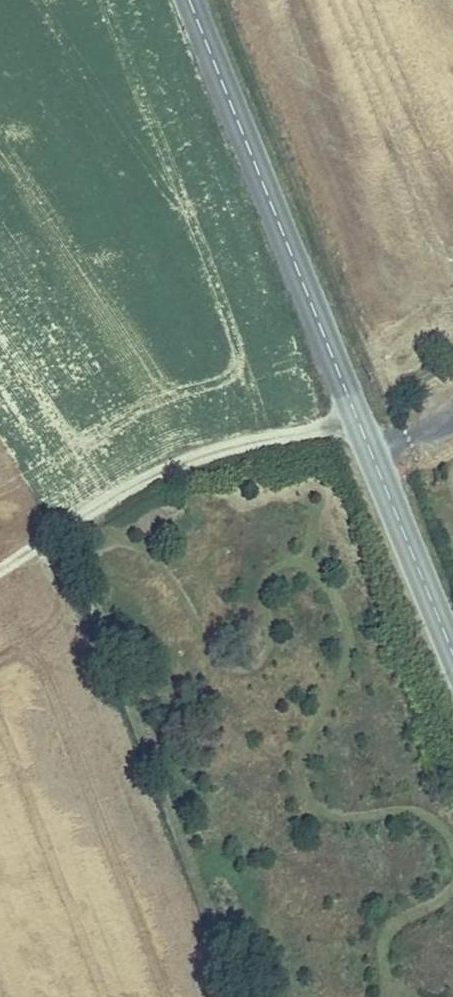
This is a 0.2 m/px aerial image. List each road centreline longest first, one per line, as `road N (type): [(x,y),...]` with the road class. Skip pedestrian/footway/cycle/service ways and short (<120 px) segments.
road 1 (tertiary): [(188,0),(371,453)]
road 2 (track): [(359,422),(174,465),(0,567)]
road 3 (tertiary): [(371,453),(452,654)]

